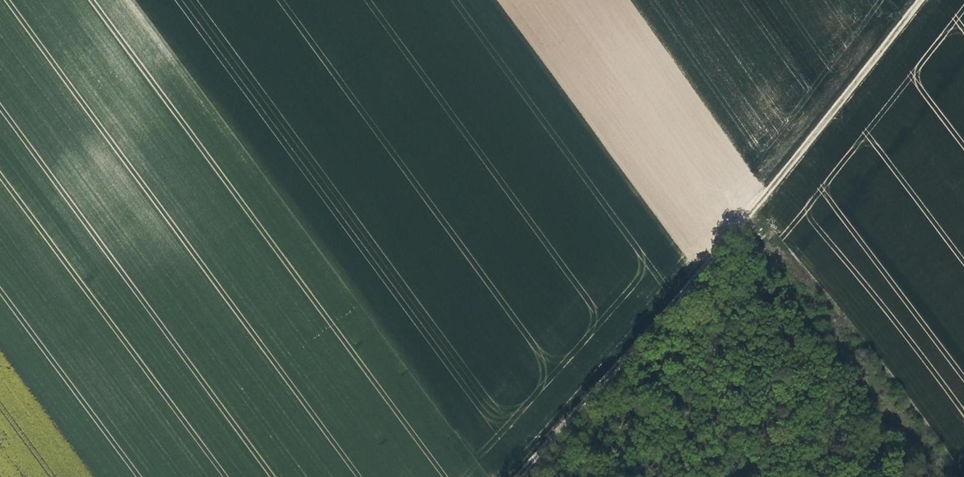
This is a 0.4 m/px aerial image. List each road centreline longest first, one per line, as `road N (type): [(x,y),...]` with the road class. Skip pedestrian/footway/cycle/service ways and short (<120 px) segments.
road 1 (track): [(519,476),(744,227),(924,0)]

